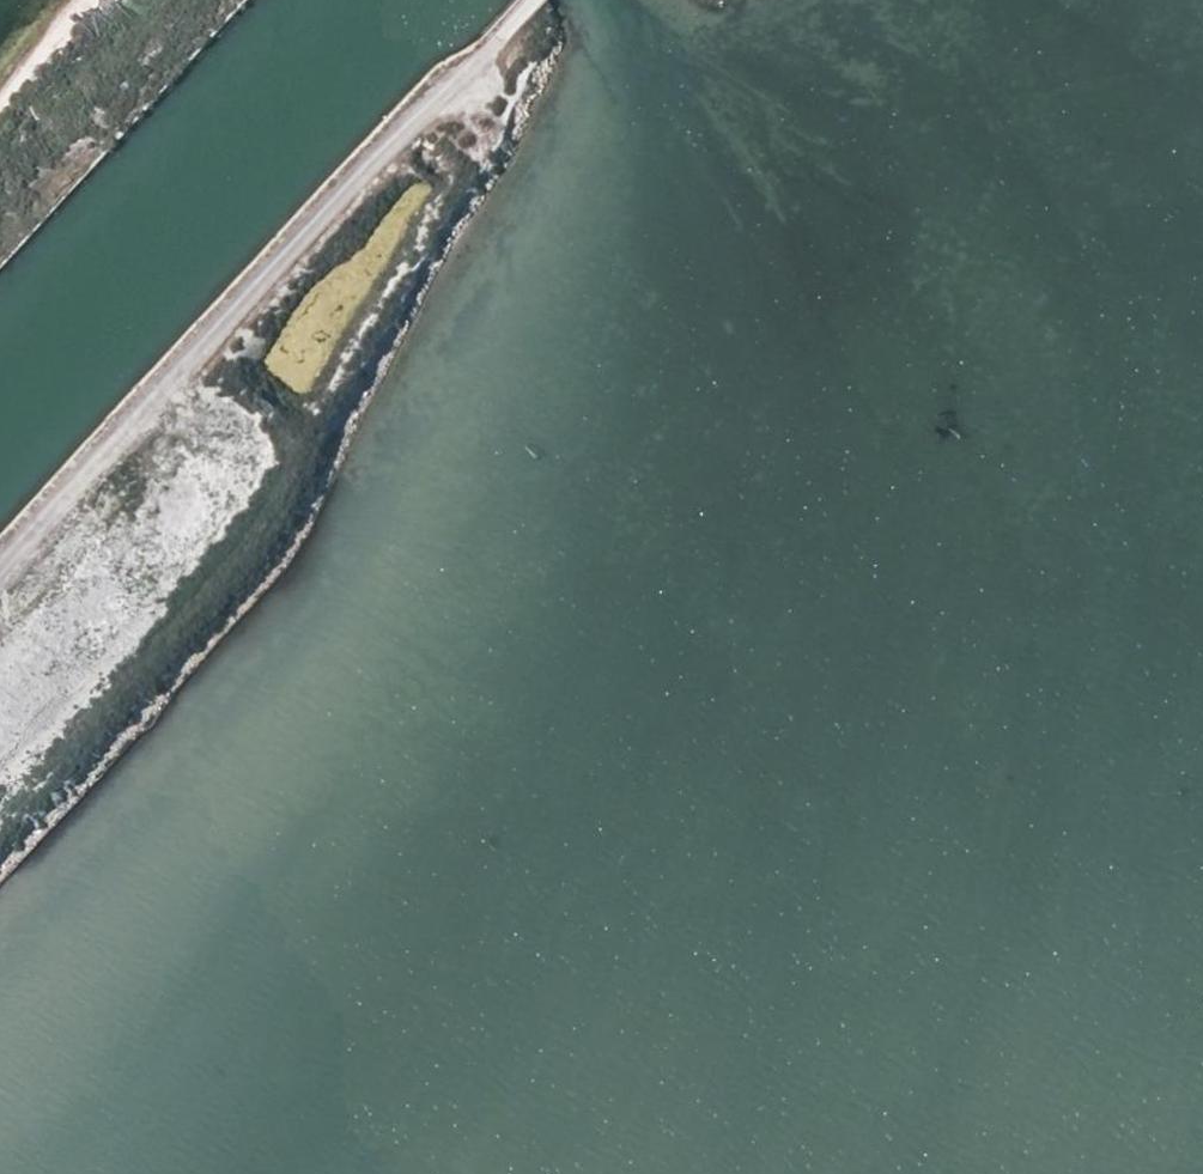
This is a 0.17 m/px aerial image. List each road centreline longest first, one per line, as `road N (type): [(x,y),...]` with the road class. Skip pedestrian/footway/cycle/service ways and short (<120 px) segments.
road 1 (track): [(542,0),(0,581)]

